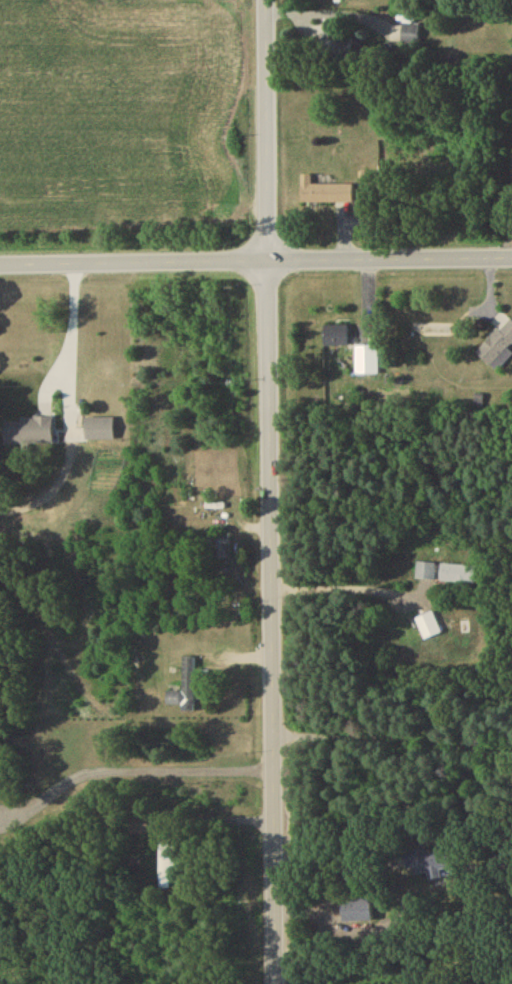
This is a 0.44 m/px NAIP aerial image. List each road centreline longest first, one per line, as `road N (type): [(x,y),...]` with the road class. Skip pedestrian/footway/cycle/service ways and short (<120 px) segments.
road 1 (residential): [(274,983),(263,0)]
road 2 (residential): [(511,260),(0,267)]
road 3 (residential): [(271,733),(511,733)]

